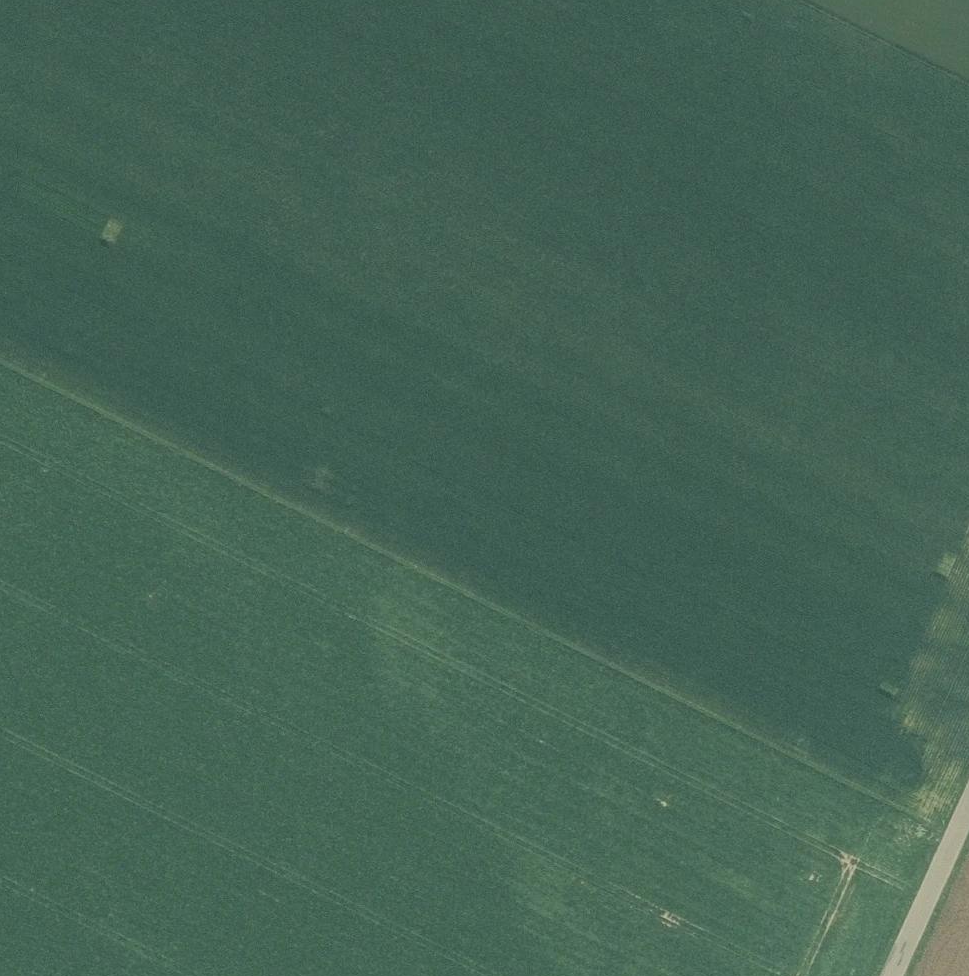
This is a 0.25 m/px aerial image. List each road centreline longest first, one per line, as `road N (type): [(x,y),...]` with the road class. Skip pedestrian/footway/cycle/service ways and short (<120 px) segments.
road 1 (unclassified): [(884,975),(968,789)]

